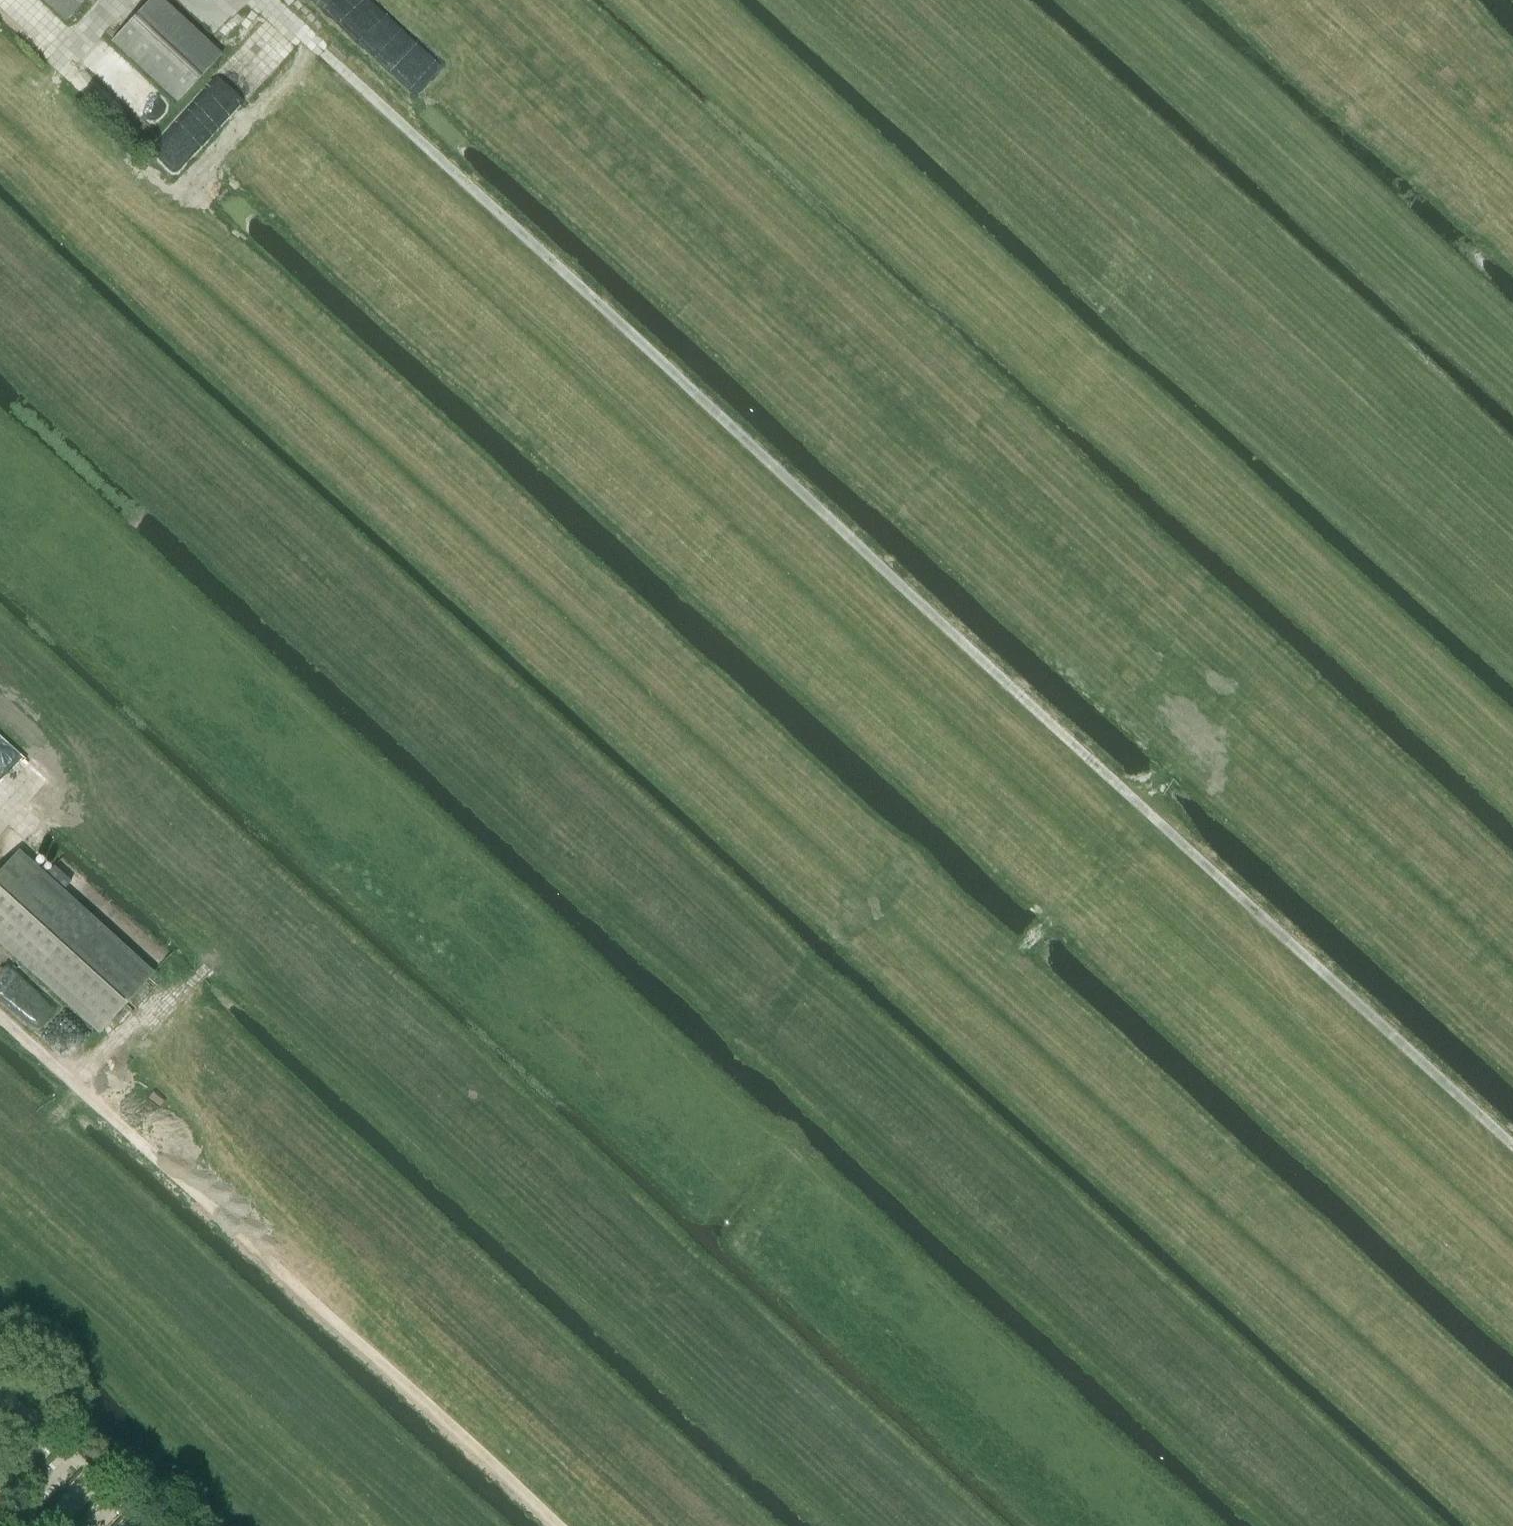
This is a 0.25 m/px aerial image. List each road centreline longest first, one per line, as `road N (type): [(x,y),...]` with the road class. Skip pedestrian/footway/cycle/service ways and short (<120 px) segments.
road 1 (track): [(1512,1147),(265,0)]
road 2 (track): [(556,1525),(0,1019)]

